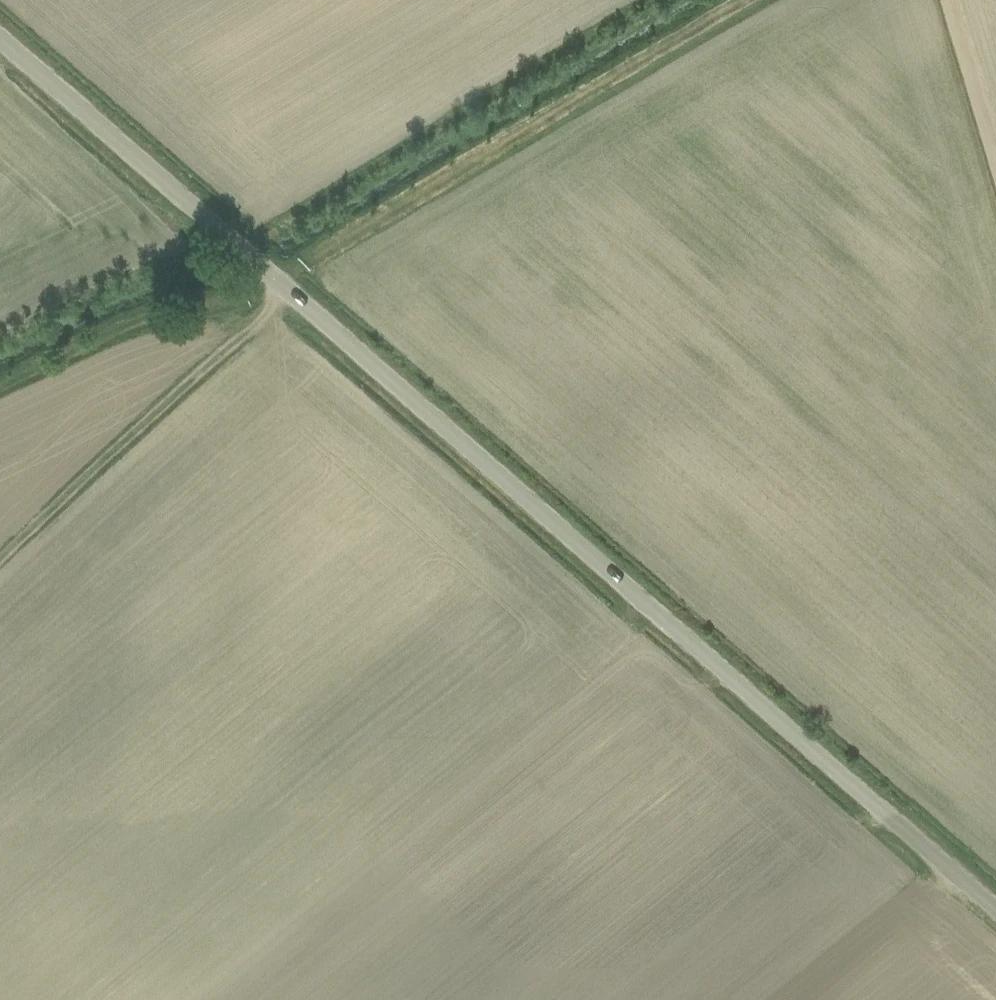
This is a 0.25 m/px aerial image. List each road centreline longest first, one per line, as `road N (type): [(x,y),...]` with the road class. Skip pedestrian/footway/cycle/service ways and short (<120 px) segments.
road 1 (unclassified): [(995,910),(0,37)]
road 2 (track): [(995,153),(950,0)]

